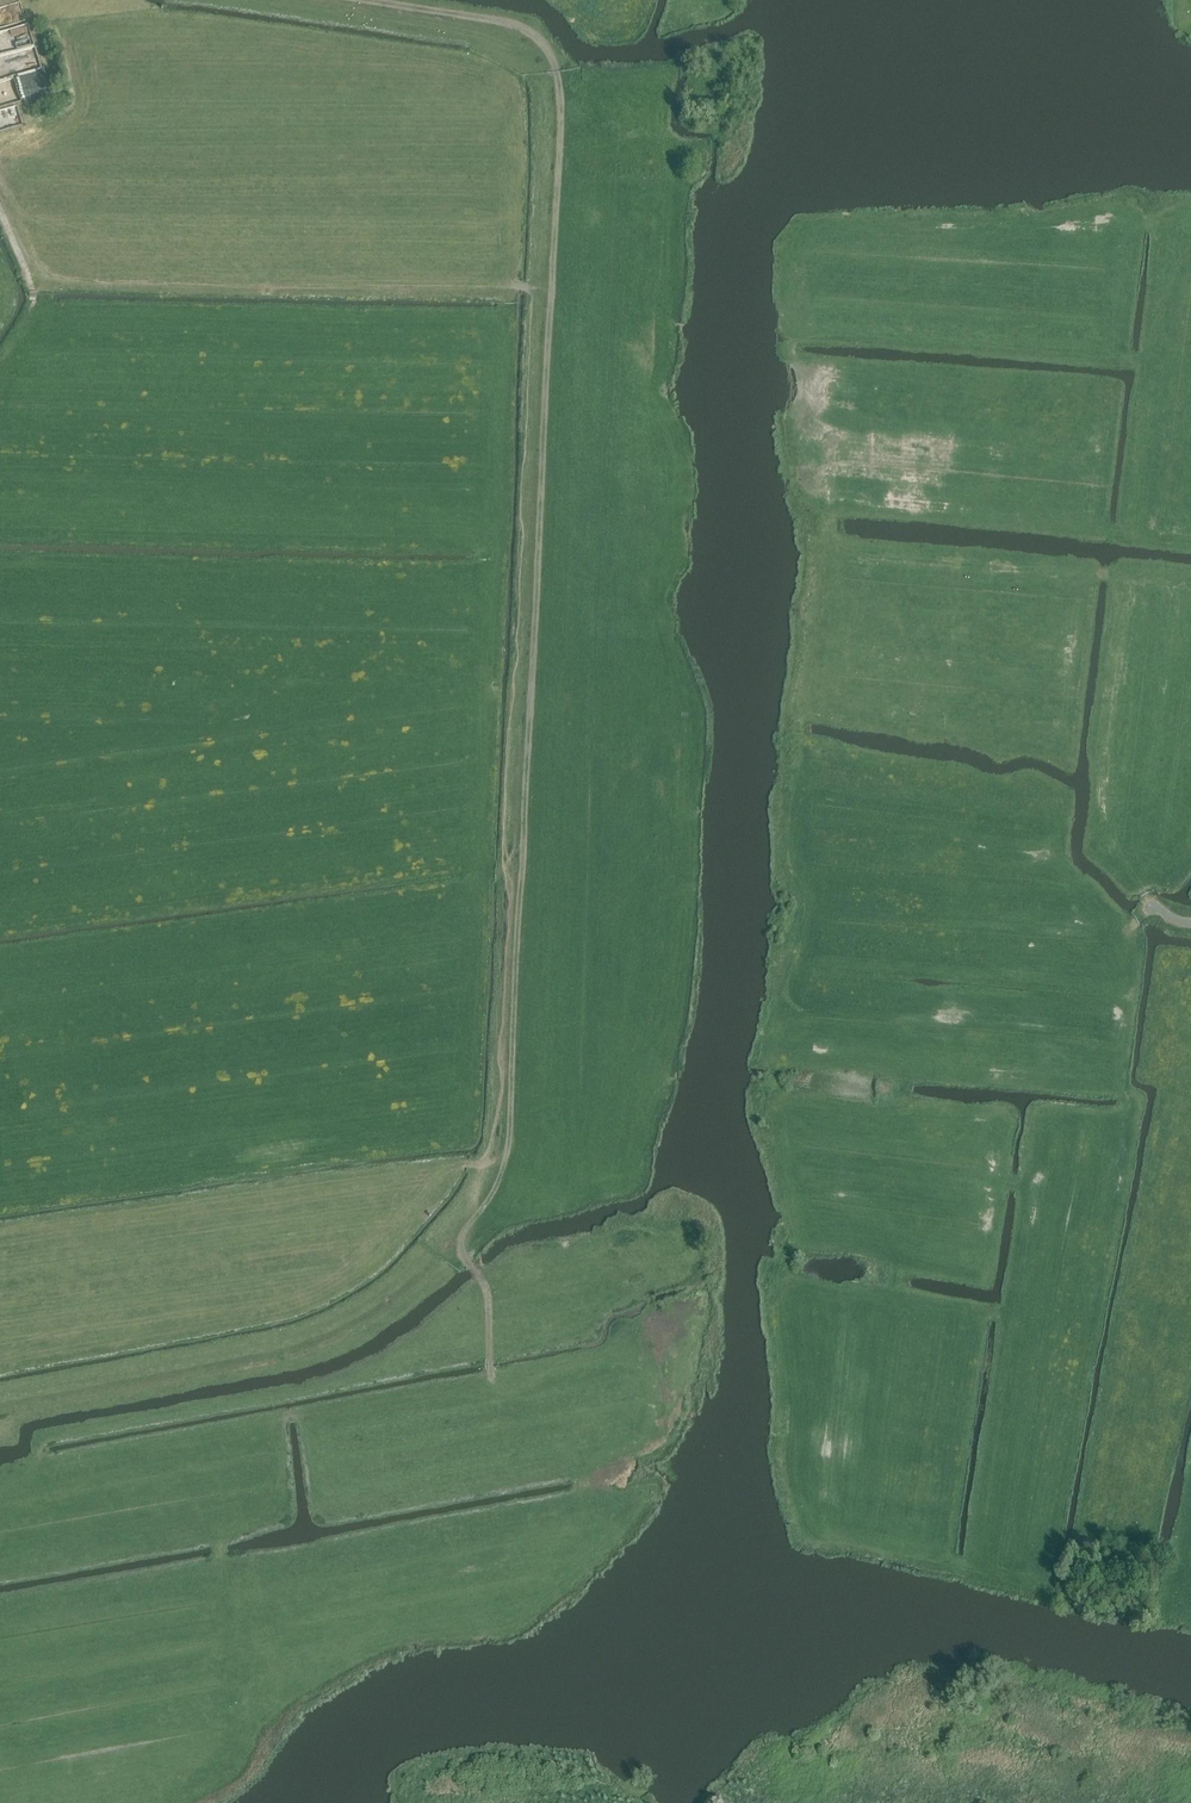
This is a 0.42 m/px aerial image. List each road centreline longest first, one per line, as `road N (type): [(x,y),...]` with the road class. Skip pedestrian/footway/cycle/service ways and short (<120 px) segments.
road 1 (track): [(552,291),(504,1164),(458,1244)]
road 2 (track): [(552,291),(30,279),(35,300),(0,357)]
road 3 (track): [(458,1244),(348,1339),(270,1366),(0,1413)]
road 4 (track): [(346,0),(495,19),(539,39),(558,73),(562,115),(552,291)]
road 5 (track): [(491,1380),(486,1289),(458,1244)]

